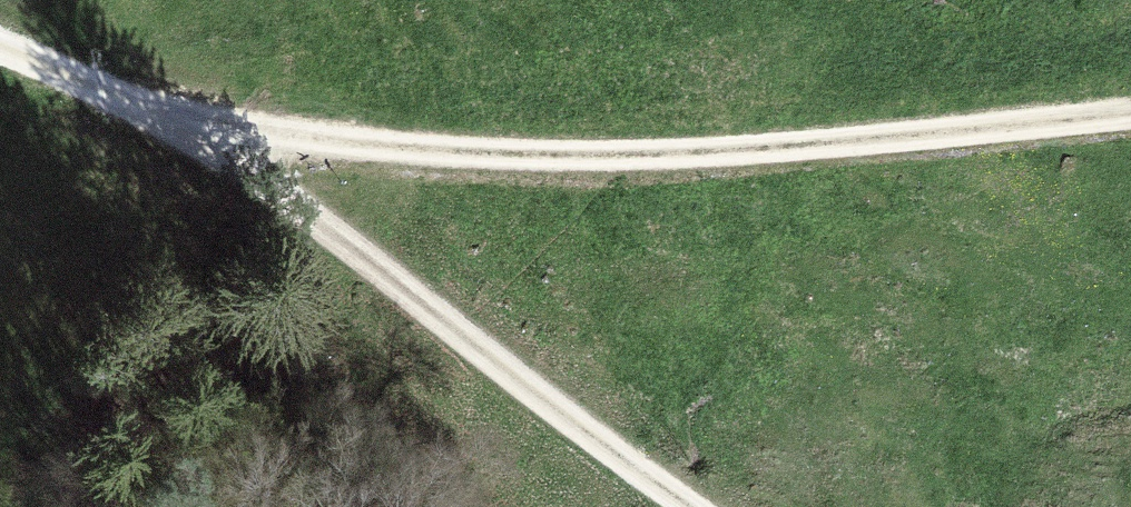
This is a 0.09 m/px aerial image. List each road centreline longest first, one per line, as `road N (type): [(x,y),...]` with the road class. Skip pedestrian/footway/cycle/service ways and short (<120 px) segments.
road 1 (track): [(153,114),(325,141),(546,155),(665,154),(1130,113)]
road 2 (track): [(0,50),(153,114),(702,506)]

